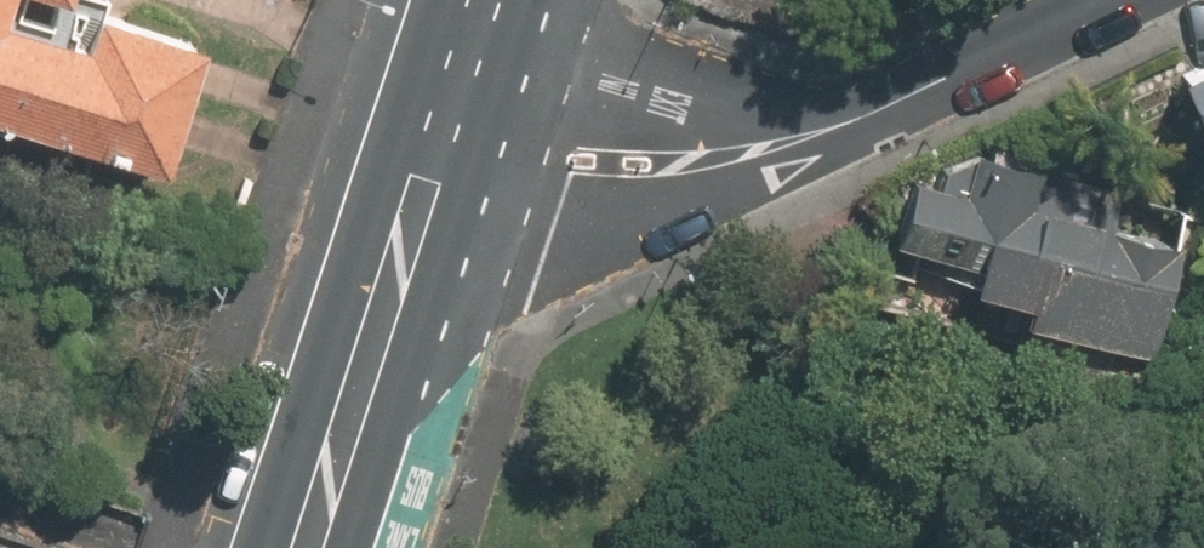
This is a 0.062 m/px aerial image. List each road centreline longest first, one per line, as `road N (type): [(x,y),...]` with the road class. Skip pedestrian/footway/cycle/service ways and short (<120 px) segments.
road 1 (residential): [(860,118),(727,176),(558,222),(419,215)]
road 2 (residential): [(478,59),(654,112),(733,124),(860,118)]
road 3 (primary): [(419,215),(306,547)]
road 4 (residential): [(860,118),(1089,0)]
road 5 (primary): [(478,59),(419,215)]

